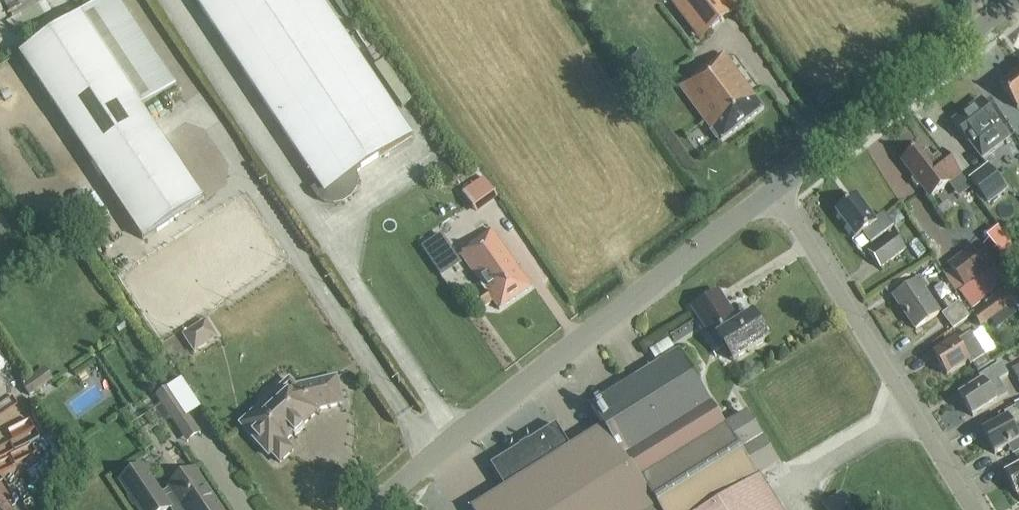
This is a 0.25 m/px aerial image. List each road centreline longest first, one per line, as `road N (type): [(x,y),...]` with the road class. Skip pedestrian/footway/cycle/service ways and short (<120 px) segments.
road 1 (unclassified): [(372,509),(774,189)]
road 2 (residential): [(970,509),(774,189)]
road 3 (unclassified): [(774,189),(1013,0)]

